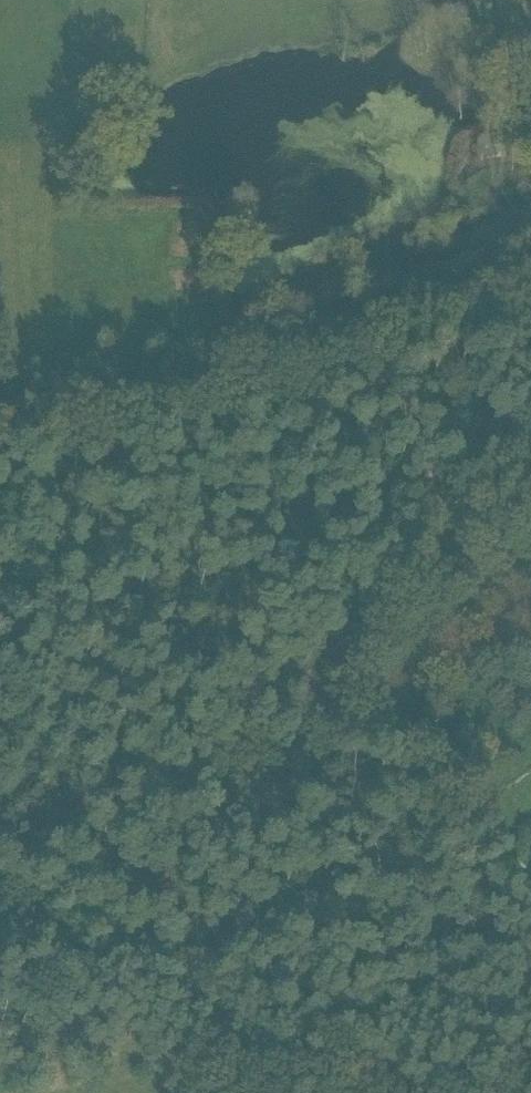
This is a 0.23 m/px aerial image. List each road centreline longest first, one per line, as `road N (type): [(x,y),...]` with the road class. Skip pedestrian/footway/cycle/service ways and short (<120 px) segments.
road 1 (track): [(0,472),(158,449),(392,378)]
road 2 (track): [(304,674),(378,617),(414,568),(431,483),(392,378)]
road 3 (track): [(0,996),(337,946)]
road 4 (track): [(530,898),(523,882),(448,836),(304,674)]
road 5 (track): [(0,847),(250,709)]
road 6 (track): [(337,946),(455,935),(530,914)]
road 7 (track): [(392,378),(530,326)]
road 8 (track): [(337,946),(351,1092)]

